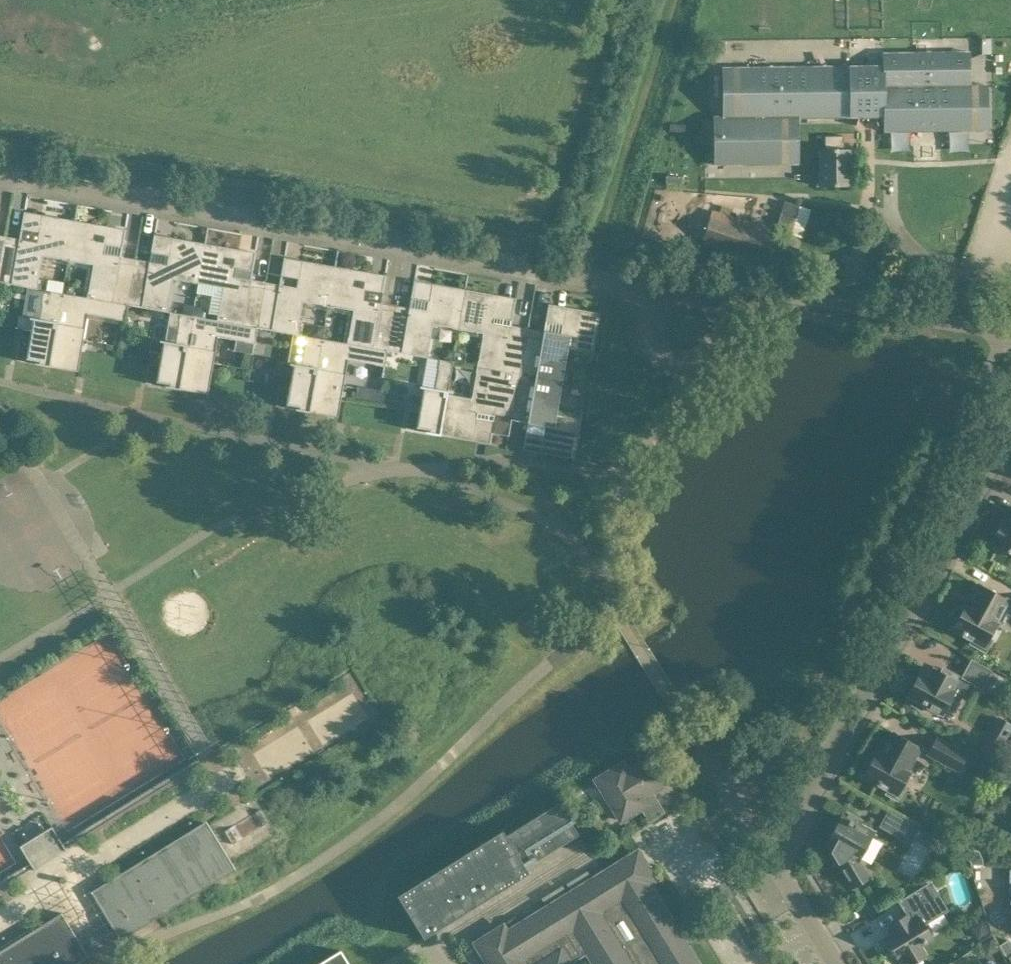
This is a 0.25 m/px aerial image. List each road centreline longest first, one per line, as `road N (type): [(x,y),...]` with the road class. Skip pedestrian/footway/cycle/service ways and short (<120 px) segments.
road 1 (residential): [(674,299),(594,277),(0,174)]
road 2 (residential): [(837,963),(783,877),(787,847),(1010,433)]
road 3 (unclassified): [(1010,288),(935,264),(903,236),(895,184)]

